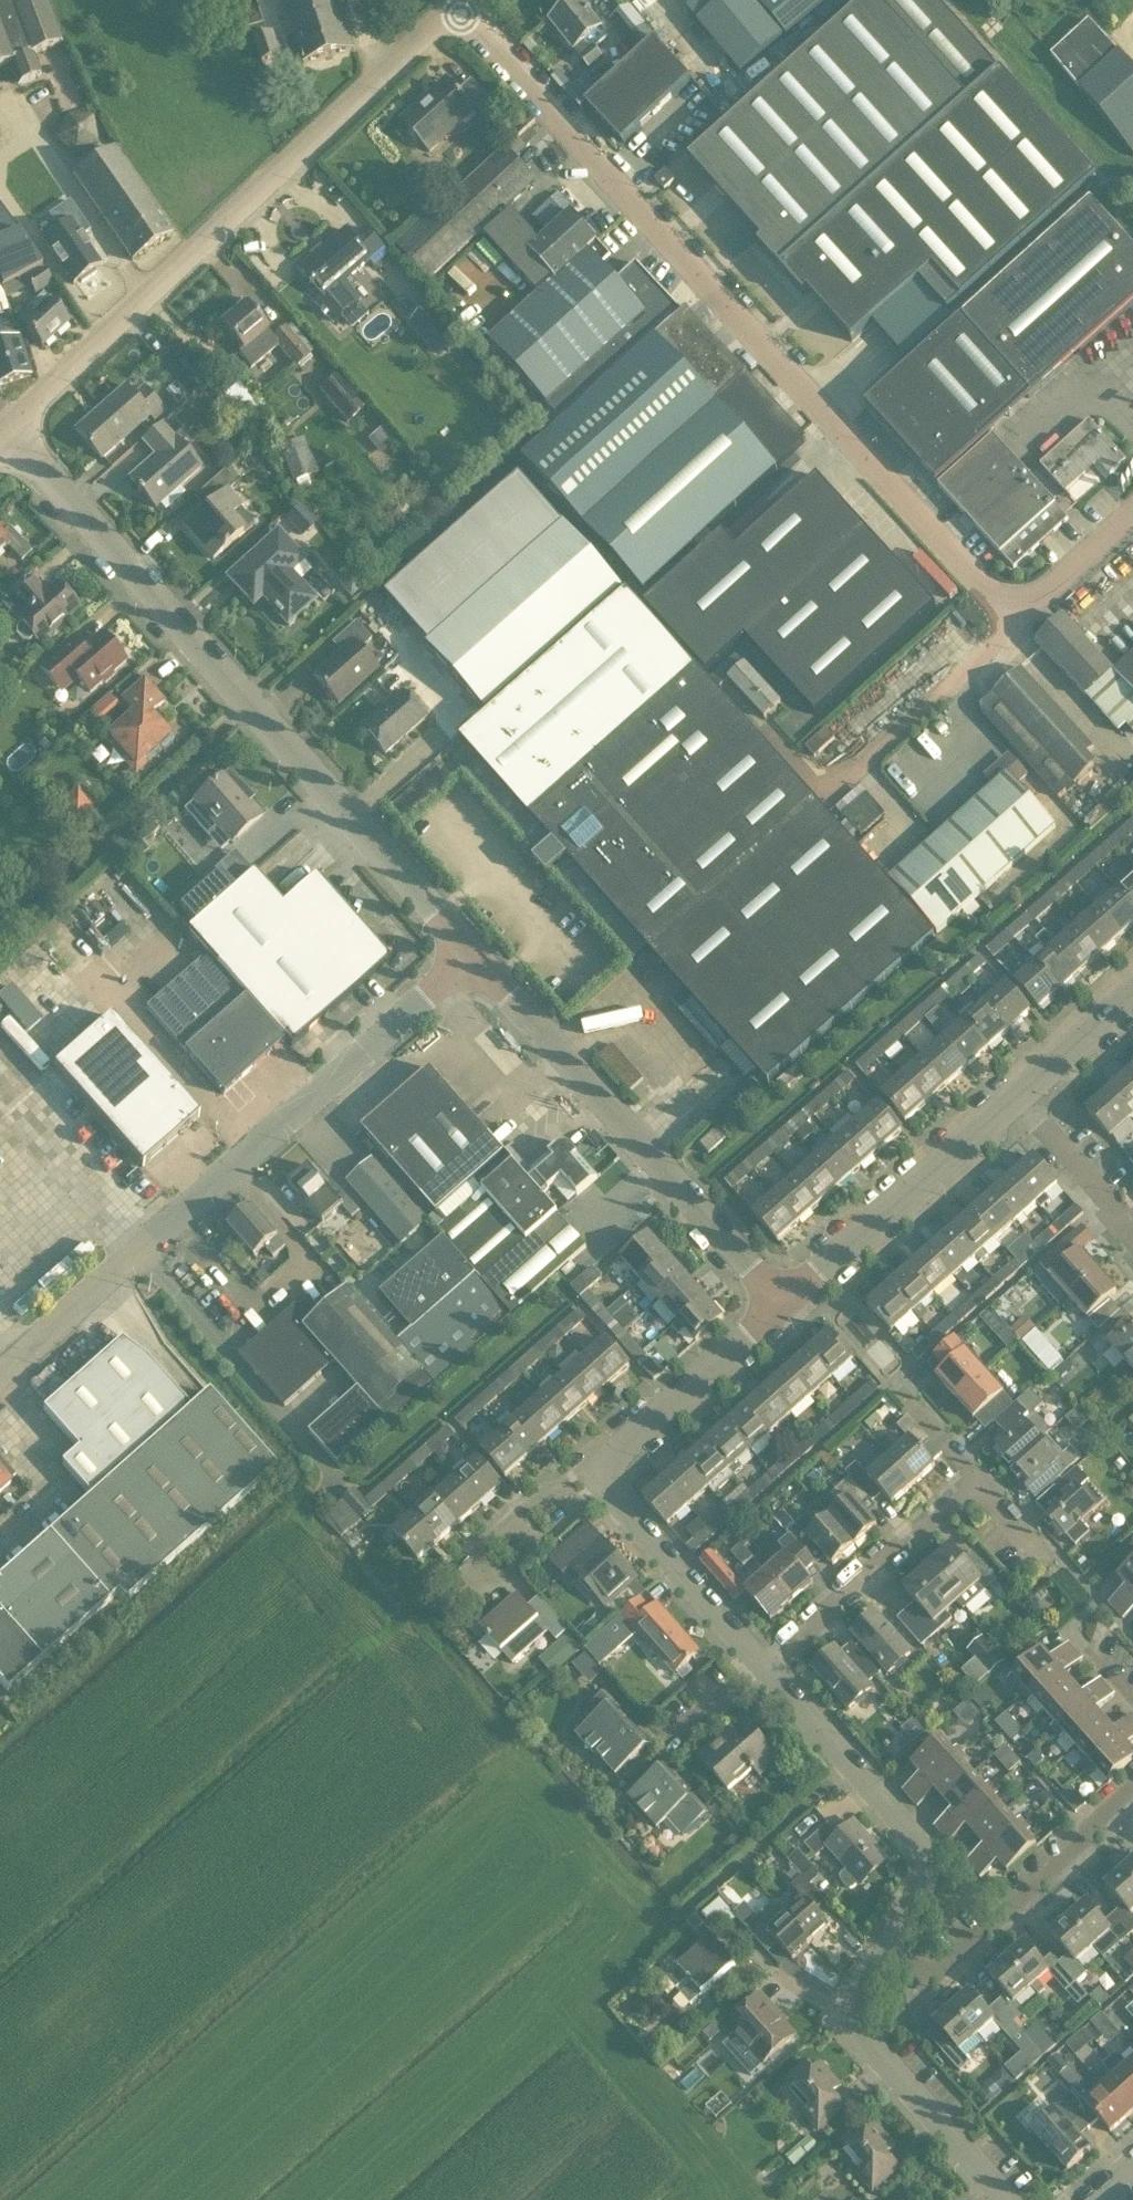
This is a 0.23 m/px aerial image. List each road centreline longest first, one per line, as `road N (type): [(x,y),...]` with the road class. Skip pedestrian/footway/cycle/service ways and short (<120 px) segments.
road 1 (unclassified): [(1018,618),(459,13)]
road 2 (unclassified): [(472,962),(10,428)]
road 3 (tertiary): [(10,428),(459,13)]
road 4 (residential): [(765,1664),(603,1476),(782,1311)]
road 5 (unclassified): [(782,1311),(472,962)]
road 6 (unclassified): [(141,1249),(472,962)]
road 7 (residential): [(887,1947),(934,1857),(765,1664)]
road 8 (unclassified): [(766,734),(824,798),(1018,618)]
road 9 (unclassified): [(141,1249),(340,1482),(322,1498)]
road 10 (residential): [(1008,2199),(849,2020),(887,1947)]
road 11 (residential): [(887,1947),(939,1977),(1132,1802)]
road 12 (residential): [(782,1311),(1018,1101)]
road 13 (residential): [(765,1664),(980,1476)]
road 14 (unclassified): [(0,1378),(141,1249)]
road 15 (residential): [(1132,1233),(1018,1101)]
road 16 (residential): [(1018,1101),(1132,1000)]
road 17 (unclassified): [(1018,618),(1132,521)]

